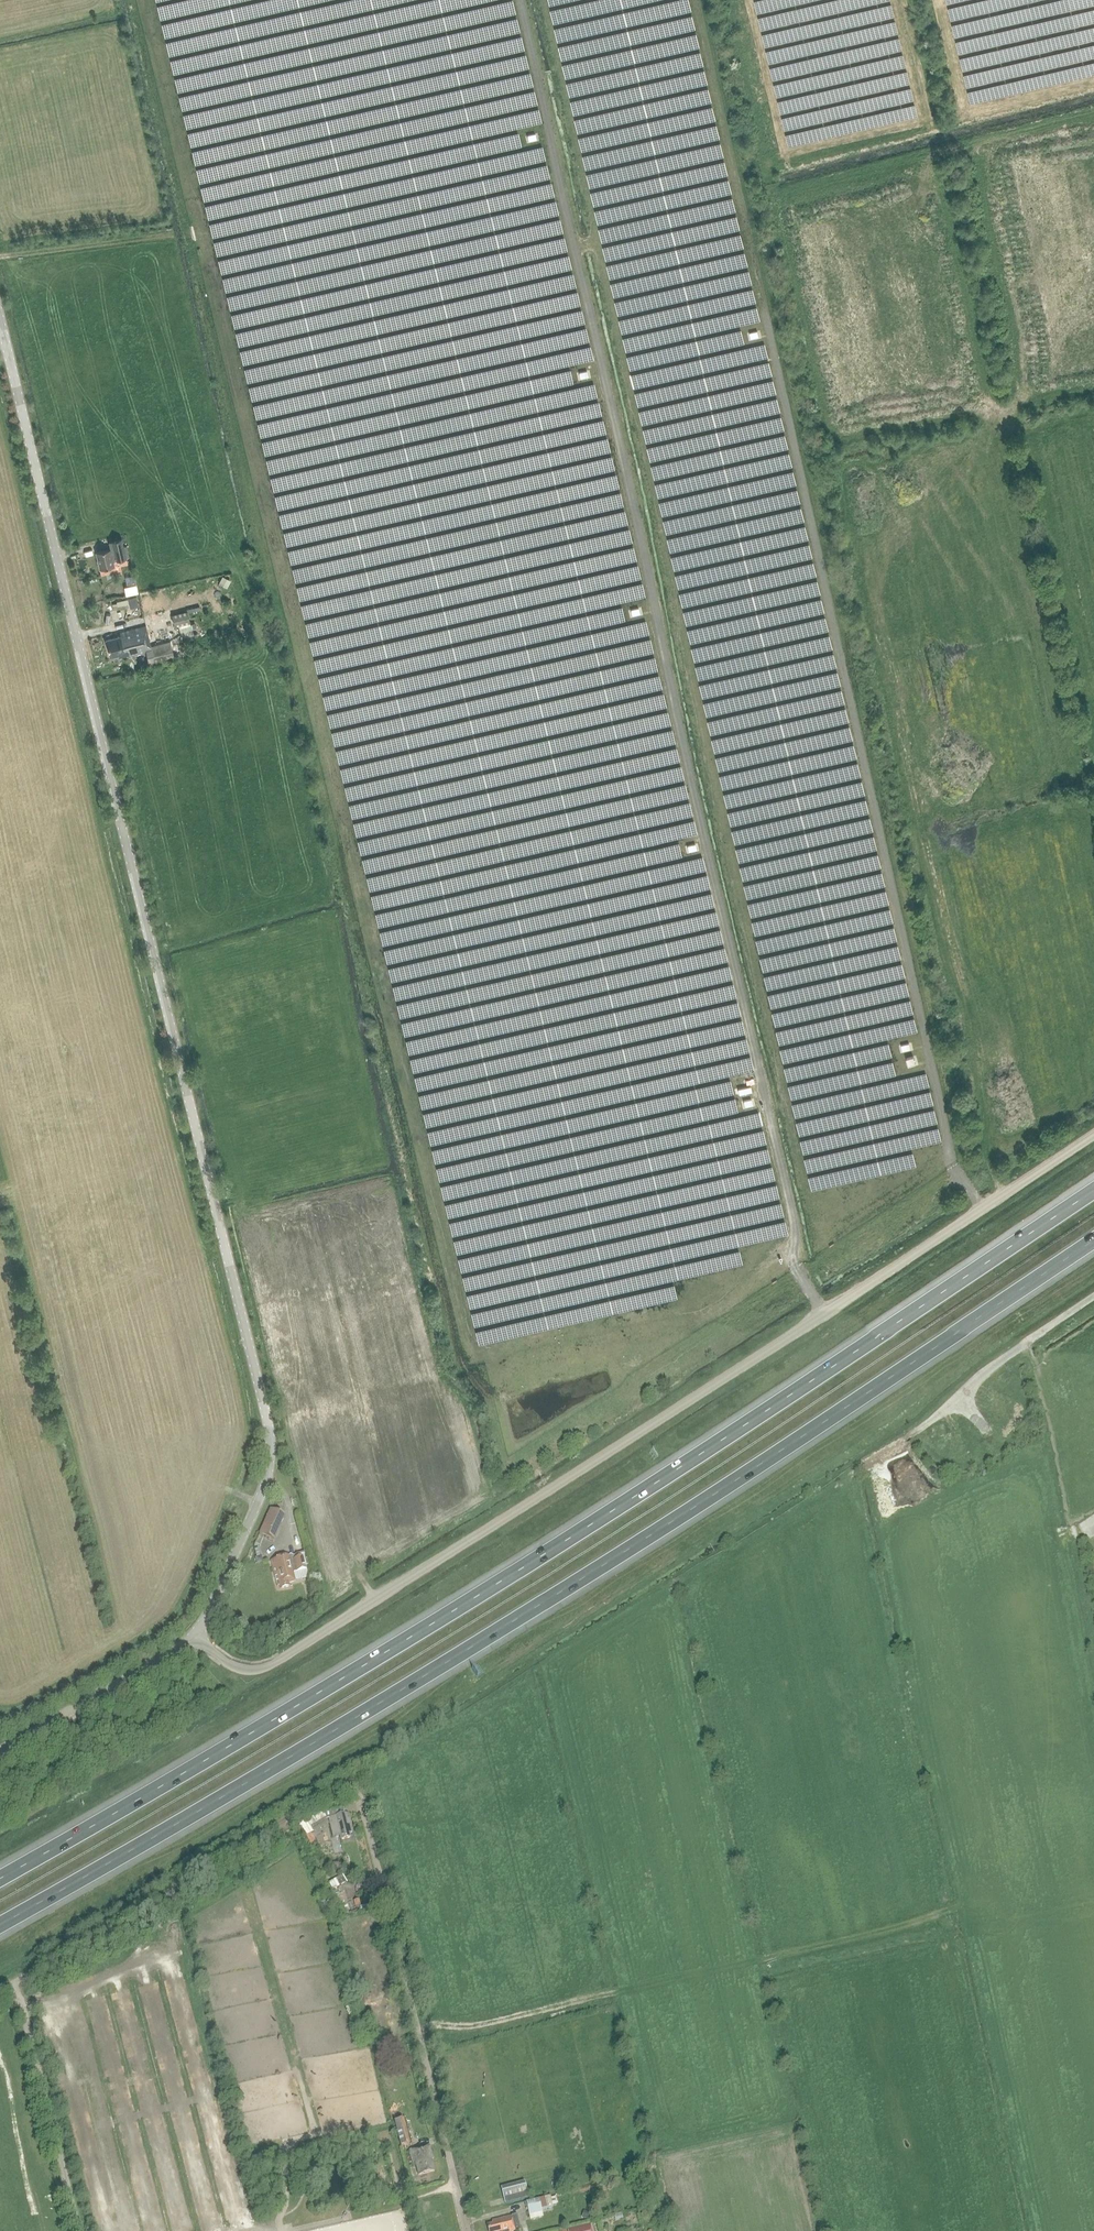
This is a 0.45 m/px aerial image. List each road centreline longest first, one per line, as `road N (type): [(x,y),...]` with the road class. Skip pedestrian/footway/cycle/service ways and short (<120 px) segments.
road 1 (unclassified): [(194,1633),(266,1478),(271,1433),(0,314)]
road 2 (motorway): [(1093,1191),(589,1525),(0,1878)]
road 3 (motorway): [(0,1925),(518,1619),(1093,1241)]
road 4 (unclassified): [(194,1633),(240,1668),(271,1664),(1093,1135)]
road 5 (unclassified): [(467,2230),(363,1794),(347,1777),(290,1814)]
road 6 (track): [(8,1987),(75,2230)]
road 7 (unclassified): [(0,1749),(194,1633)]
road 8 (track): [(0,258),(174,233)]
road 9 (unclassified): [(964,1398),(998,1362),(1093,1296)]

